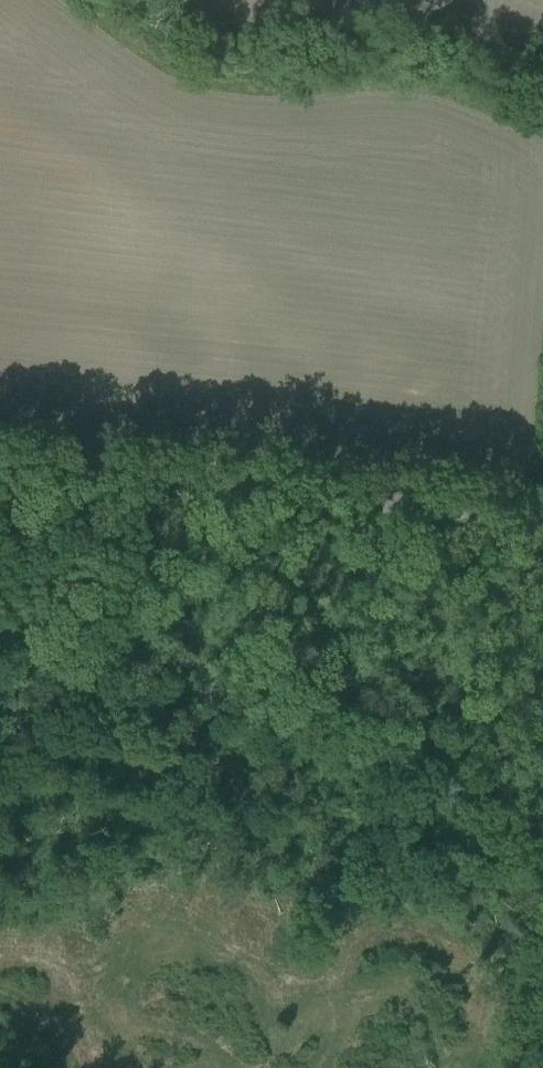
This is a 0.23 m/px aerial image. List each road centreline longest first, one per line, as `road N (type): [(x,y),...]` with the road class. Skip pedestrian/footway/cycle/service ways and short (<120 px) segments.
road 1 (tertiary): [(542,516),(0,465)]

